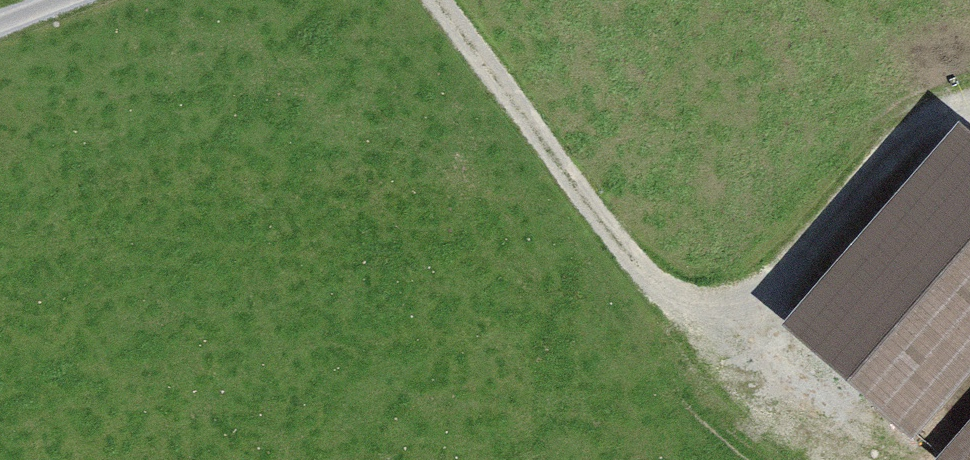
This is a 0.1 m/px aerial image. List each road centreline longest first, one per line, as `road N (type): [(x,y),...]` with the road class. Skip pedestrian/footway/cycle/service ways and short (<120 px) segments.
road 1 (track): [(434,0),(650,283),(731,320),(813,251),(906,139),(934,116),(969,109)]
road 2 (track): [(731,320),(881,453)]

